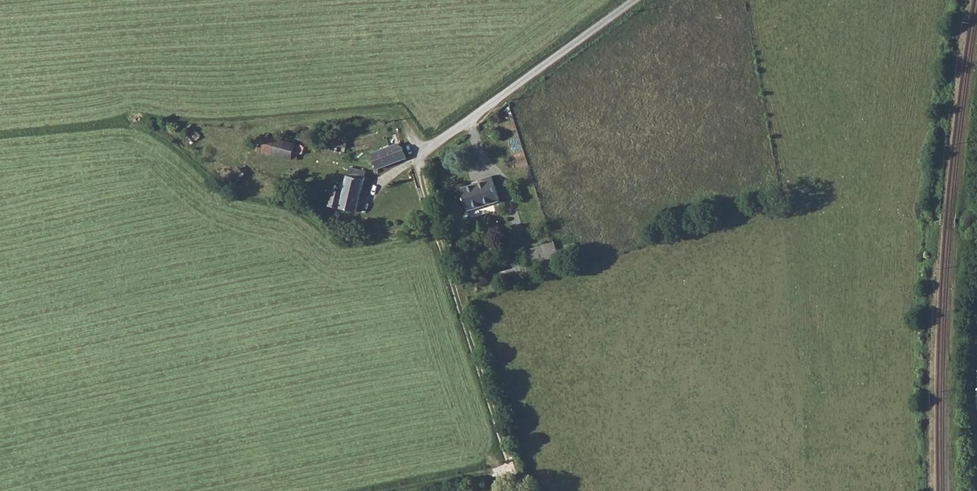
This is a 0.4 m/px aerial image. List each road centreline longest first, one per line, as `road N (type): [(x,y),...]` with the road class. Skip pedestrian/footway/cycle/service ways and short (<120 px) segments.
road 1 (track): [(429,148),(438,239),(517,490)]
road 2 (unclassified): [(429,148),(632,0)]

